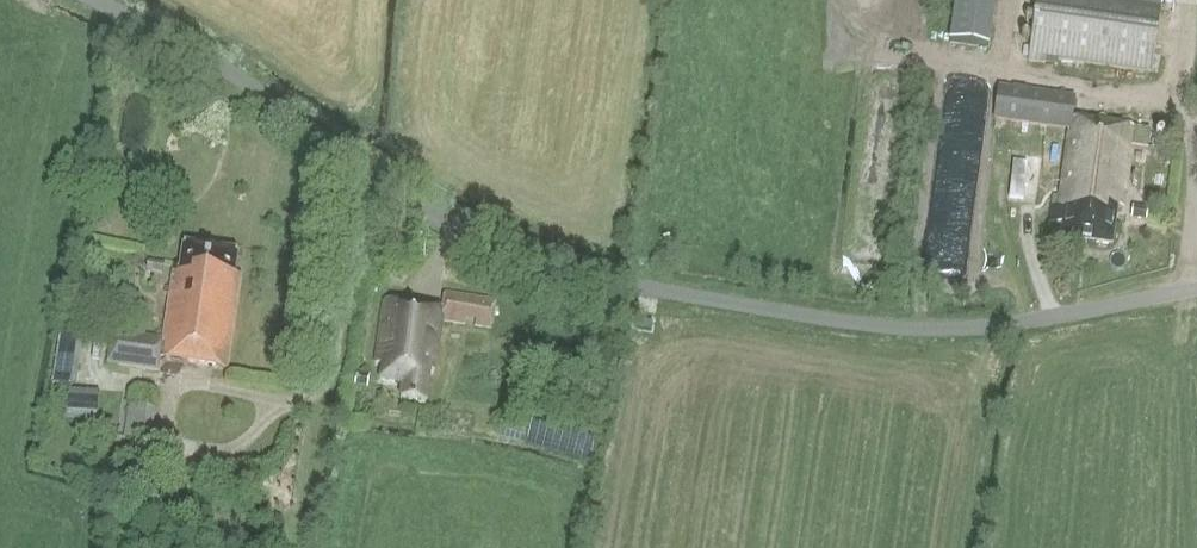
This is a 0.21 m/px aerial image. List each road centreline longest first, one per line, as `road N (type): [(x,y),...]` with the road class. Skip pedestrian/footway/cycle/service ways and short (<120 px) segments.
road 1 (unclassified): [(1196,289),(941,330),(602,280),(460,229),(233,73),(97,0)]

